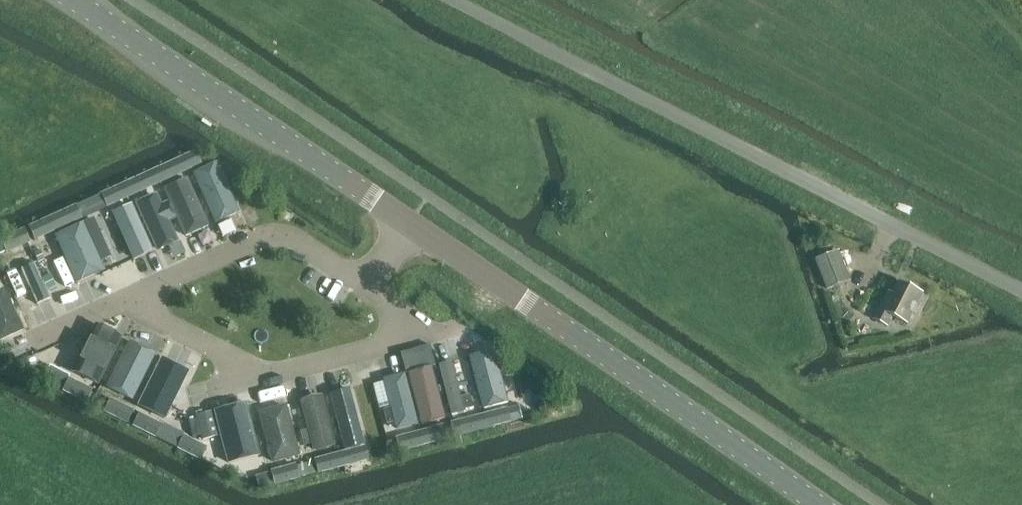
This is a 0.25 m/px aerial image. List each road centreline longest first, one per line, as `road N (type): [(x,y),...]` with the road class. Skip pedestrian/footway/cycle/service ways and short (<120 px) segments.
road 1 (residential): [(1021,291),(456,0)]
road 2 (tertiary): [(820,504),(411,226)]
road 3 (tertiary): [(411,226),(70,0)]
road 4 (residential): [(122,301),(279,235),(365,290)]
road 5 (residential): [(273,373),(122,301)]
road 6 (residential): [(394,343),(273,373)]

